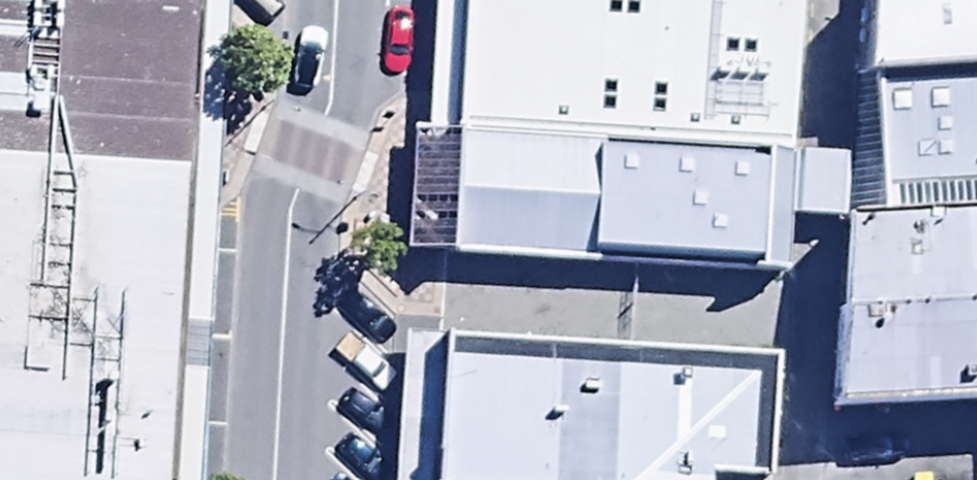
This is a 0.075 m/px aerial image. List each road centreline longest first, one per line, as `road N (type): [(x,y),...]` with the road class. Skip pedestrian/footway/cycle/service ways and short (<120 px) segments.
road 1 (unclassified): [(336,0),(331,96),(288,216),(277,479)]

